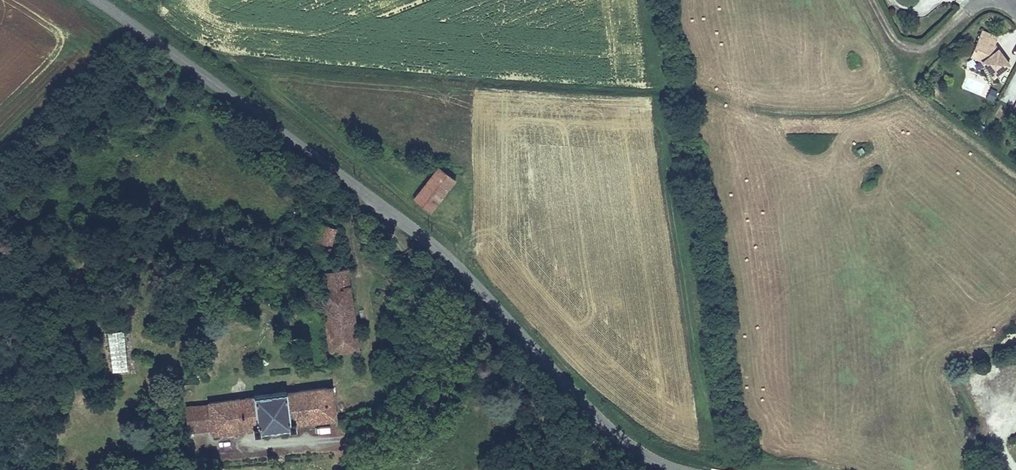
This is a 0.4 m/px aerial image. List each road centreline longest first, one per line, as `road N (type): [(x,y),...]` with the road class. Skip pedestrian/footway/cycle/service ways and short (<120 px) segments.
road 1 (tertiary): [(667,469),(610,431),(424,240),(96,0)]

